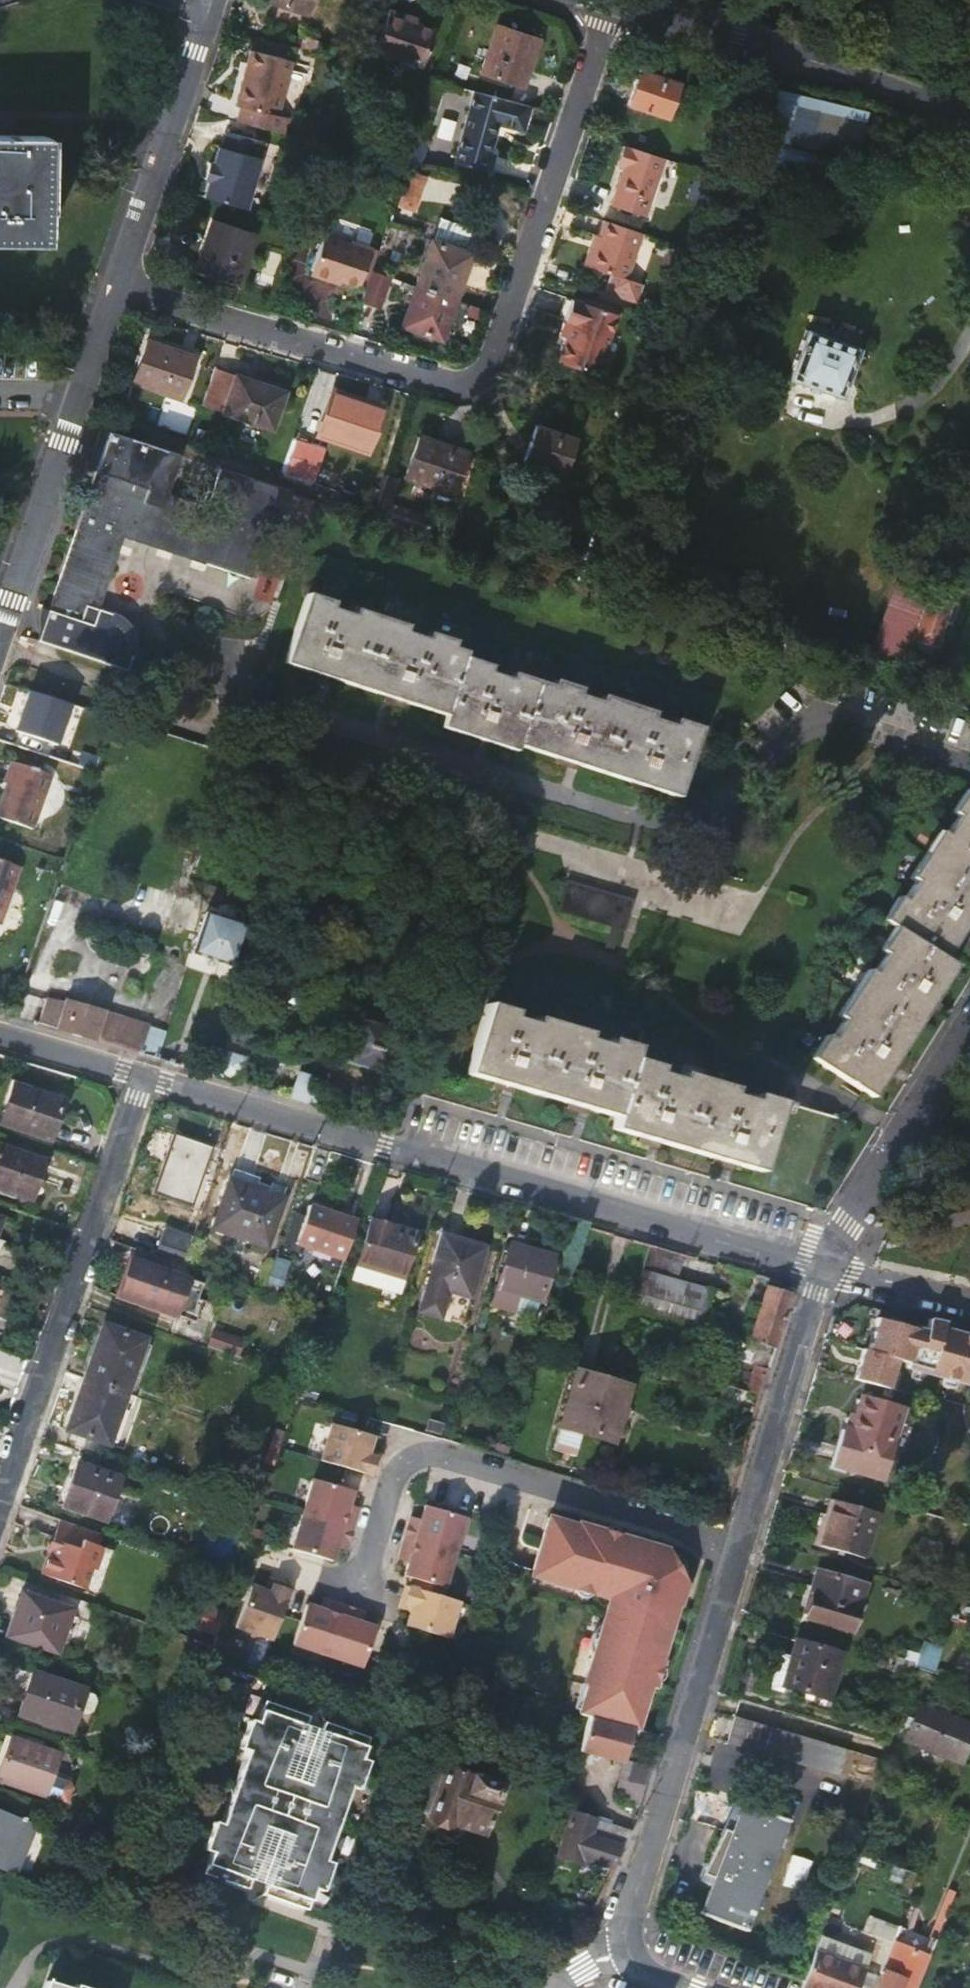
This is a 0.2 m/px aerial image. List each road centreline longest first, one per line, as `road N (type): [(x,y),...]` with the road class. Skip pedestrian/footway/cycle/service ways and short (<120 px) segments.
road 1 (residential): [(240,727),(314,714),(652,827),(706,817),(789,737),(835,721),(969,769)]
road 2 (residential): [(612,7),(493,353),(466,381),(114,289)]
road 3 (residential): [(148,1078),(827,1268)]
road 4 (residential): [(741,1544),(451,1456),(426,1456),(392,1480),(362,1586)]
road 5 (residential): [(148,1078),(0,1512)]
road 6 (residential): [(741,1544),(627,1921),(629,1946)]
road 7 (secondary): [(612,7),(741,42),(969,122)]
road 8 (residential): [(114,289),(206,0)]
road 9 (residential): [(827,1268),(741,1544)]
road 10 (residential): [(969,1033),(827,1268)]
road 11 (residential): [(0,626),(79,396)]
road 12 (residential): [(0,1035),(148,1078)]
road 13 (residential): [(827,1268),(969,1297)]

